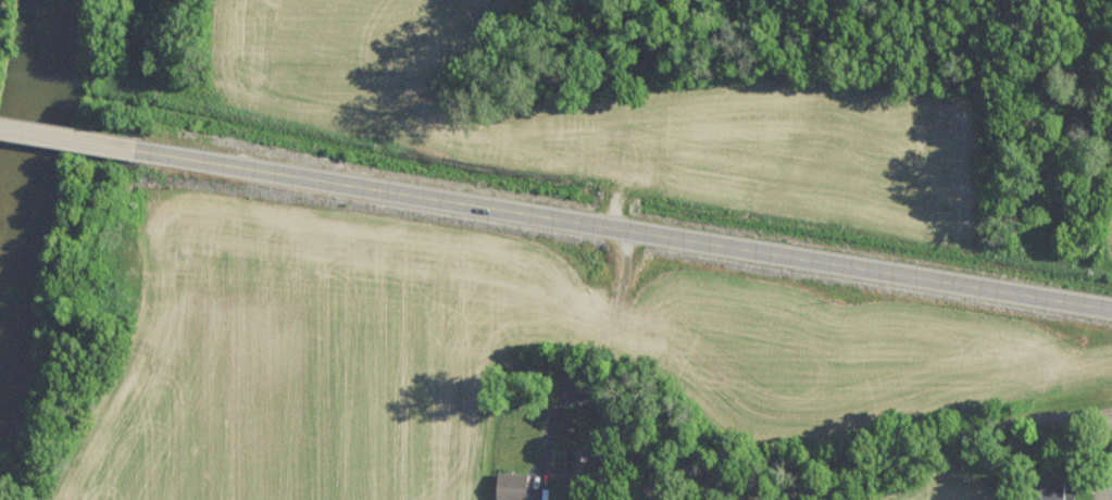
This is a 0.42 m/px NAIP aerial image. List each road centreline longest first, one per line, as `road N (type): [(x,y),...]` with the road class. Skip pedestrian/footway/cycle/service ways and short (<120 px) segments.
road 1 (tertiary): [(1111,311),(143,148)]
road 2 (residential): [(1111,413),(1003,423),(841,487),(772,493),(716,485),(684,470),(601,402),(575,393),(553,415),(542,488)]
road 3 (tertiary): [(143,148),(0,125)]

